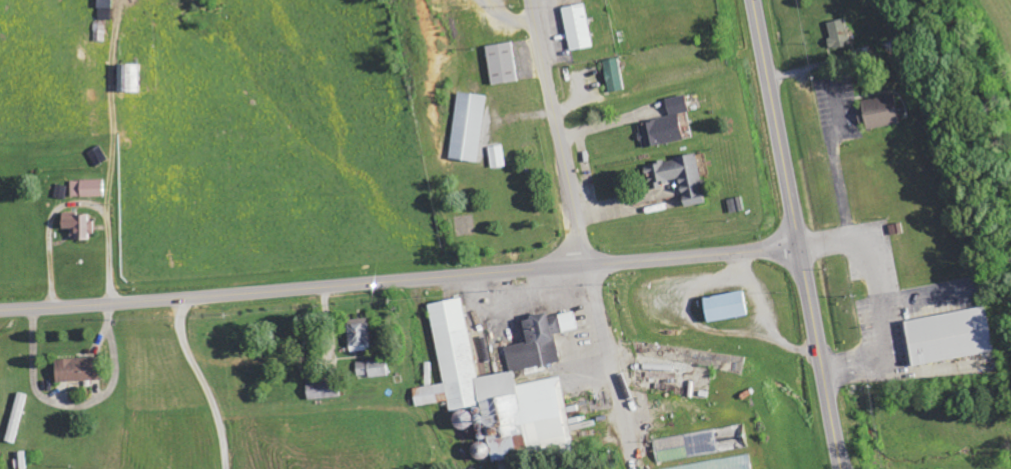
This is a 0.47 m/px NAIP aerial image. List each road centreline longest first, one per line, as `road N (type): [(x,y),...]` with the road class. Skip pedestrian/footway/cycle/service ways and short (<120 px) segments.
road 1 (secondary): [(0,308),(587,263)]
road 2 (tertiary): [(587,263),(532,0)]
road 3 (trunk): [(799,246),(753,0)]
road 4 (trunk): [(842,468),(799,246)]
road 5 (secondary): [(587,263),(799,246)]
road 6 (residential): [(633,468),(587,263)]

